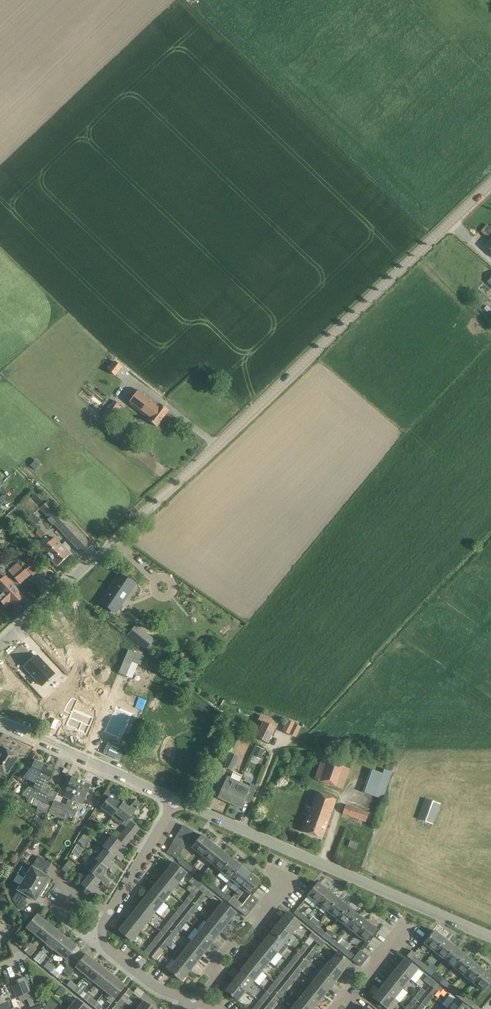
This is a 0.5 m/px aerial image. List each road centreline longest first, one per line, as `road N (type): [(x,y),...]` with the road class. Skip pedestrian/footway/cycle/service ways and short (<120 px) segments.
road 1 (unclassified): [(0,648),(490,185)]
road 2 (unclassified): [(490,938),(176,800)]
road 3 (unclassified): [(176,800),(0,721)]
road 4 (residential): [(196,999),(290,877)]
road 5 (residential): [(196,999),(165,991),(107,949),(101,930),(109,912)]
road 6 (residential): [(109,912),(176,800)]

